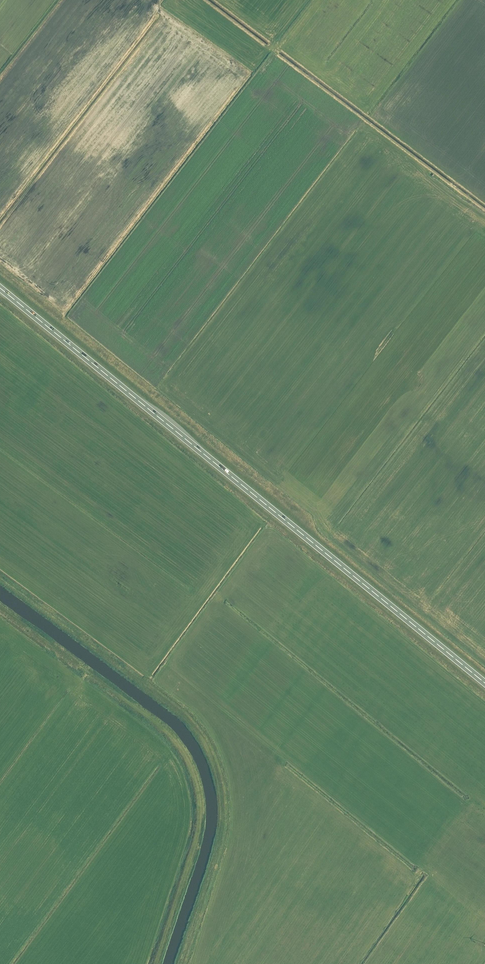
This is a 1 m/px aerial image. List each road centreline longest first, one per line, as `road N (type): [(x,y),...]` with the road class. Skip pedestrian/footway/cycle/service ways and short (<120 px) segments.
road 1 (trunk): [(484,683),(0,288)]

